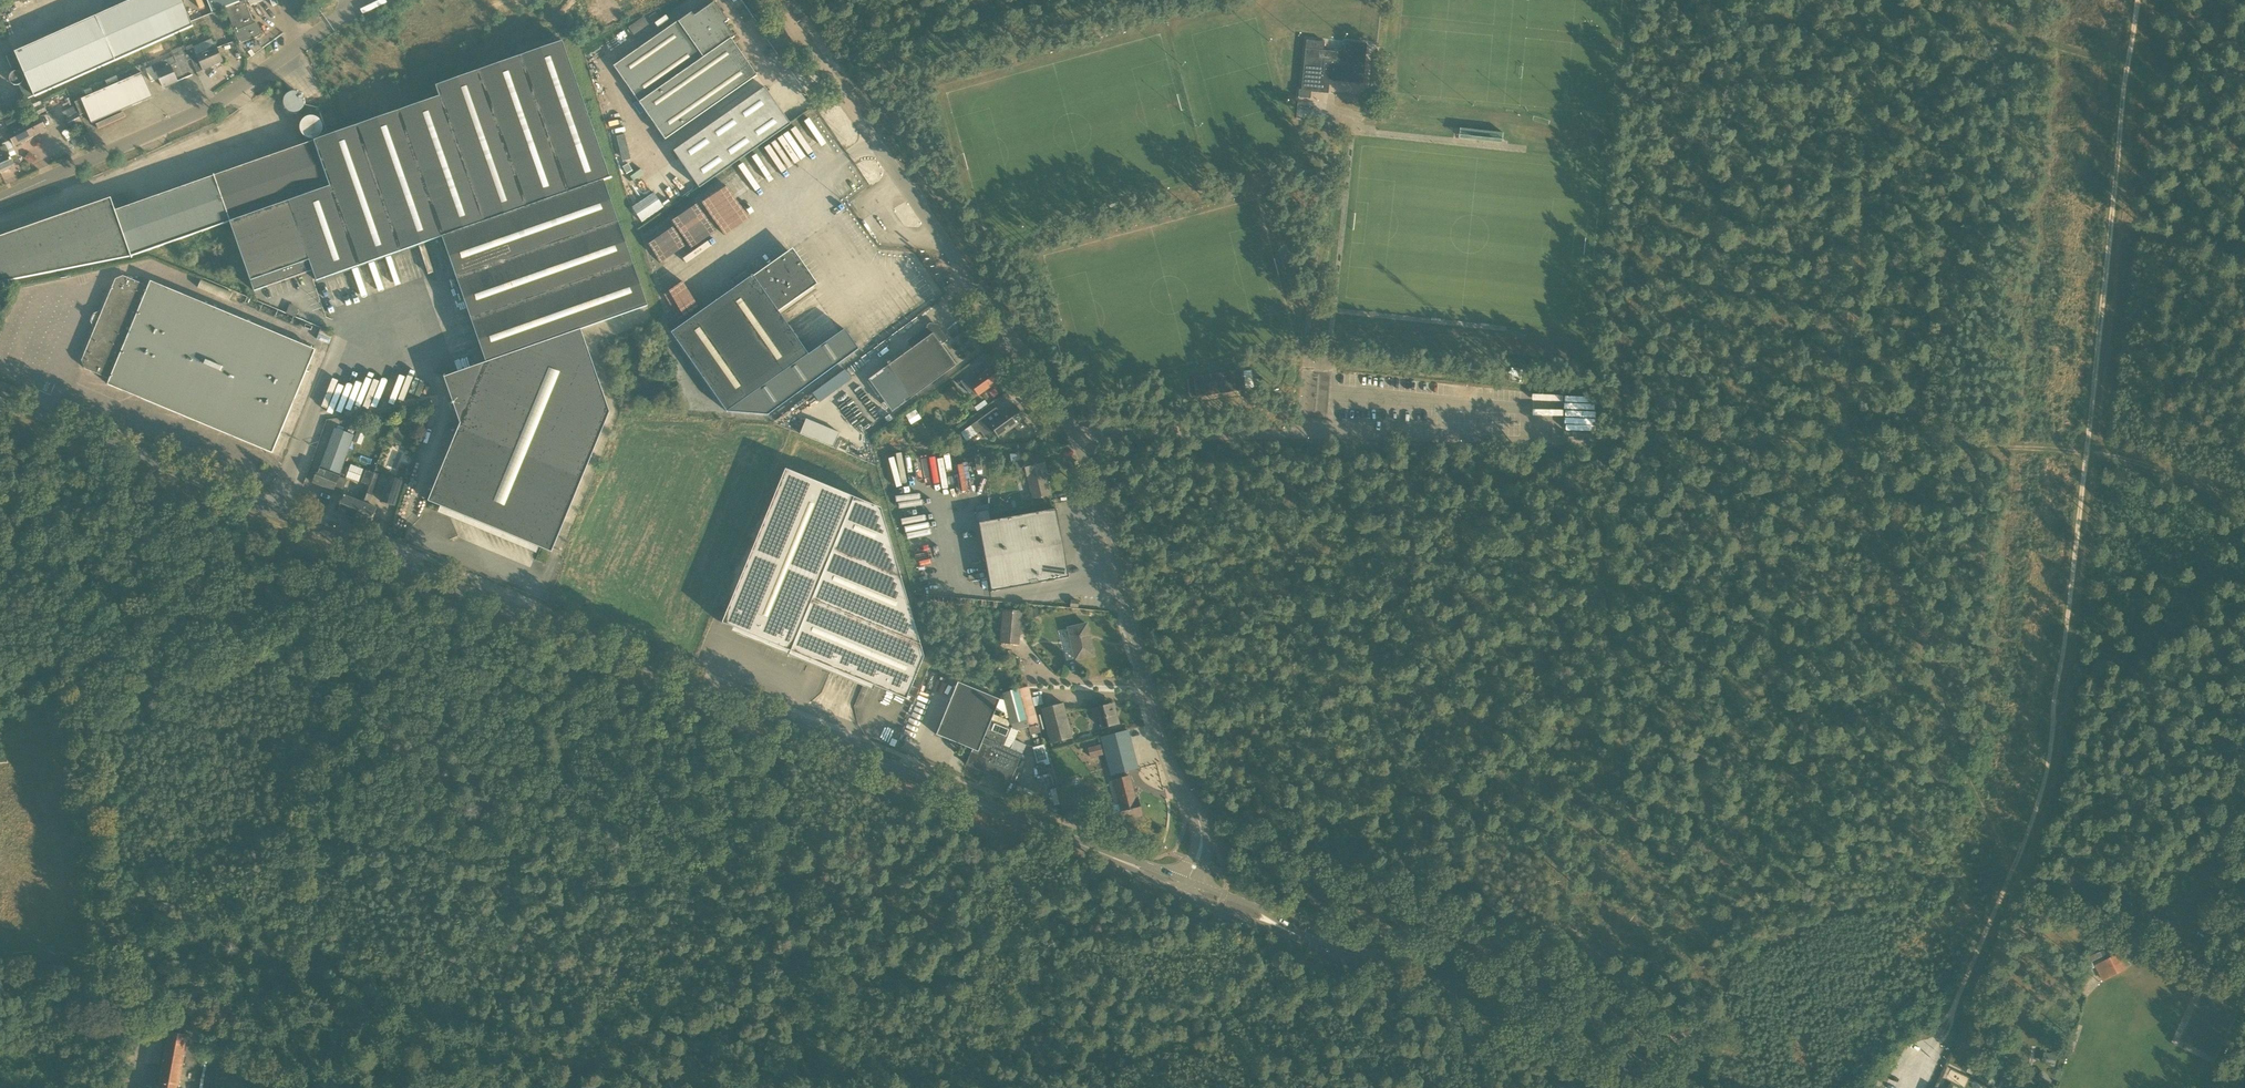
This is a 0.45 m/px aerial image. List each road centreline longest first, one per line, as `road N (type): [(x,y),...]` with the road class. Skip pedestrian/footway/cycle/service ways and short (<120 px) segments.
road 1 (secondary): [(1185,887),(95,437)]
road 2 (track): [(1661,1086),(1590,442)]
road 3 (unclassified): [(120,1000),(84,724),(95,437)]
road 4 (track): [(1420,986),(1339,435)]
road 5 (unclassified): [(1079,438),(773,0)]
road 6 (secondary): [(1665,1087),(1185,887)]
road 7 (track): [(2086,453),(1590,442)]
road 8 (unclassified): [(1185,887),(1200,849),(1199,821),(1165,756),(1079,438)]
road 9 (track): [(2138,0),(2086,453)]
road 10 (track): [(2053,717),(2039,802),(1923,1087)]
road 11 (track): [(0,982),(383,1038)]
road 12 (unclassified): [(0,200),(212,105),(326,25)]
road 13 (track): [(383,1038),(731,1087)]
road 14 (track): [(1122,0),(829,81)]
road 15 (unclassified): [(1299,434),(1590,442)]
road 16 (unclassified): [(1299,434),(1325,146)]
road 17 (track): [(2086,453),(2053,717)]
road 18 (track): [(2127,68),(1988,25),(1885,7),(1886,0)]
road 19 (unclassified): [(1079,438),(1299,434)]
road 20 (track): [(2086,453),(2144,464),(2244,501)]
road 21 (track): [(2127,68),(2244,104)]

